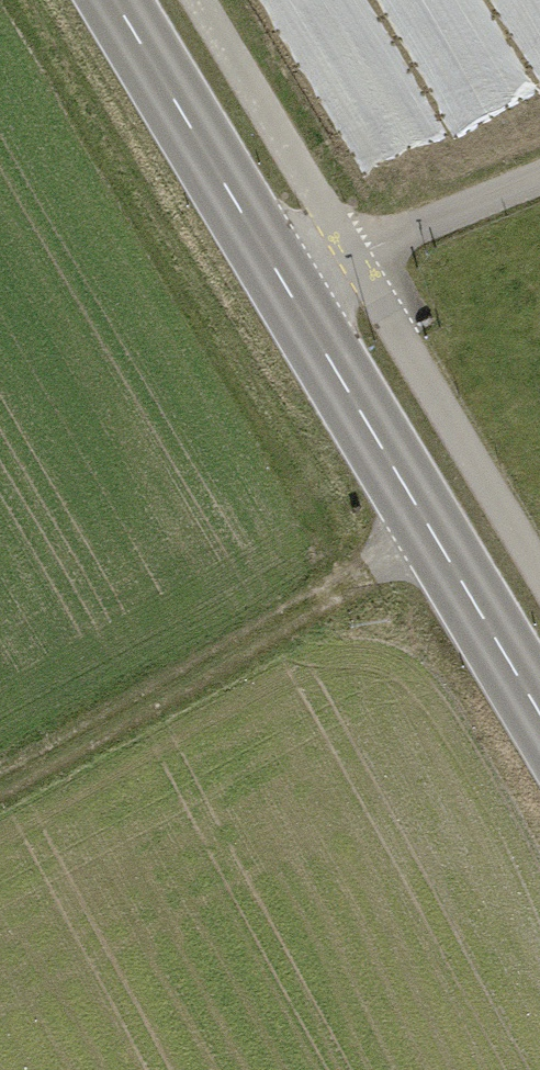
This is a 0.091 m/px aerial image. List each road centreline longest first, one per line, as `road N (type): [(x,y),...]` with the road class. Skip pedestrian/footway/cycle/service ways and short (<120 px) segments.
road 1 (track): [(430,528),(0,771)]
road 2 (primary): [(288,288),(539,713)]
road 3 (primary): [(116,0),(288,288)]
road 4 (residential): [(288,288),(341,251),(539,172)]

